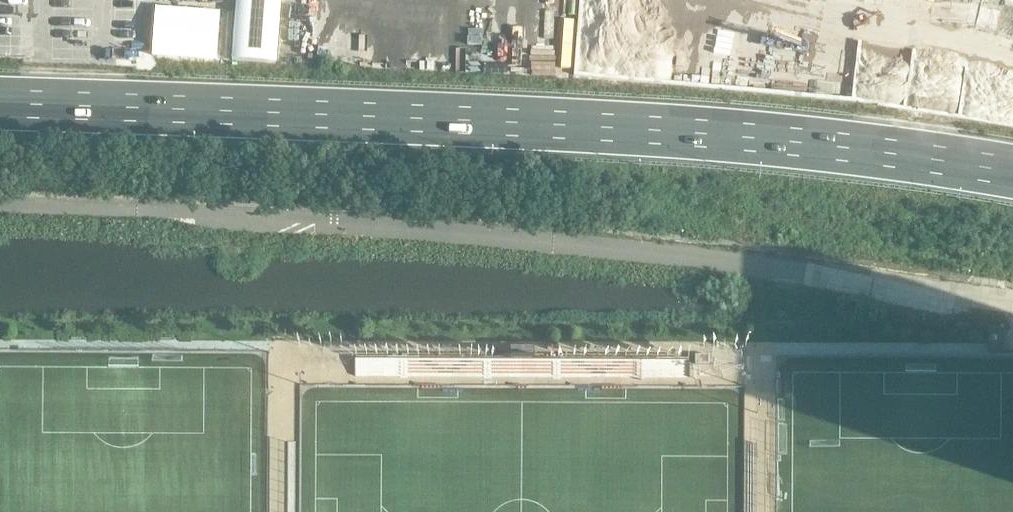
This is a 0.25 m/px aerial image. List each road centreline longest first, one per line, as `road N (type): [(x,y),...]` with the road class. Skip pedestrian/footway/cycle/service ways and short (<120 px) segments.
road 1 (motorway): [(0,104),(660,131),(1012,171)]

